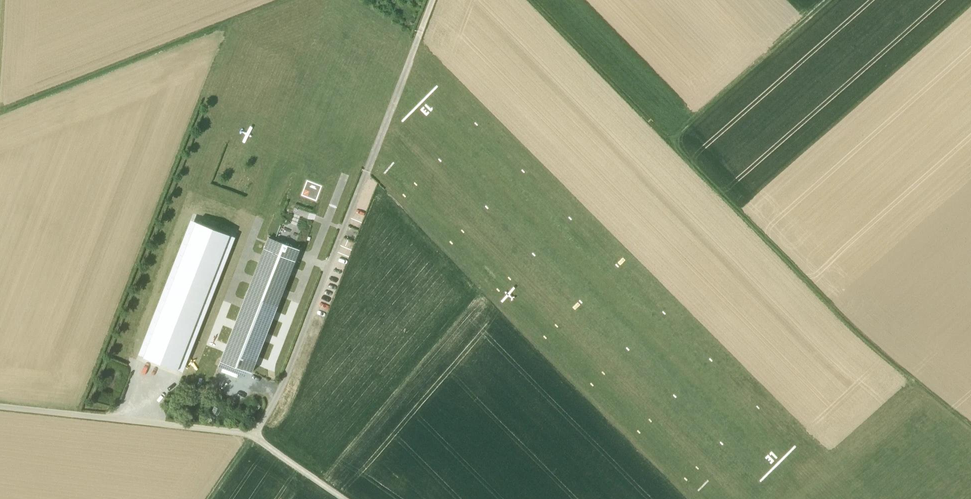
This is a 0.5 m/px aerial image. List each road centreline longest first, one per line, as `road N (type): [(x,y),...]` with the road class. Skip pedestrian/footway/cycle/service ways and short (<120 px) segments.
road 1 (track): [(526,0),(879,353),(970,427)]
road 2 (unclassified): [(366,171),(284,382),(252,434)]
road 3 (track): [(0,113),(225,24)]
road 4 (track): [(668,141),(829,0)]

